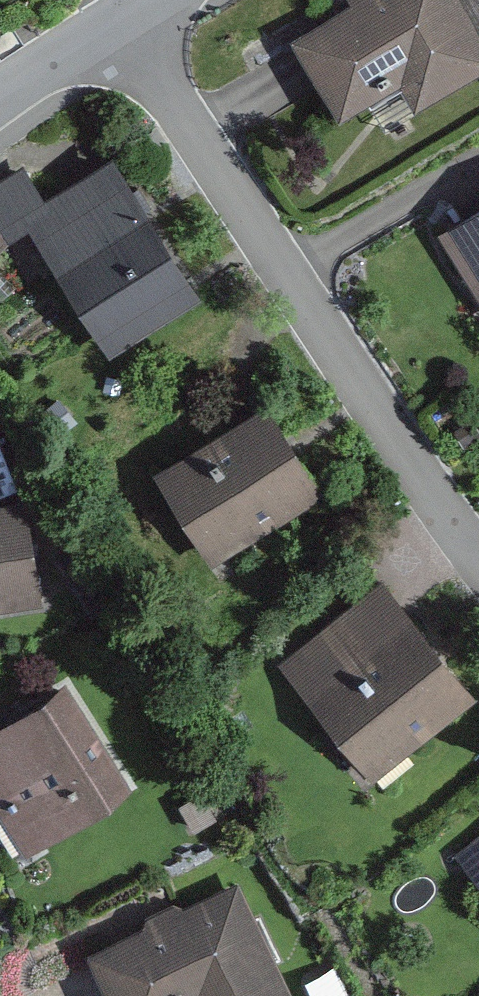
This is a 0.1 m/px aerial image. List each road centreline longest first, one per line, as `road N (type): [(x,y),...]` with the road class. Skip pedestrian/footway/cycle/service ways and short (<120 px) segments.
road 1 (residential): [(131,18),(478,552)]
road 2 (residential): [(0,103),(131,18)]

